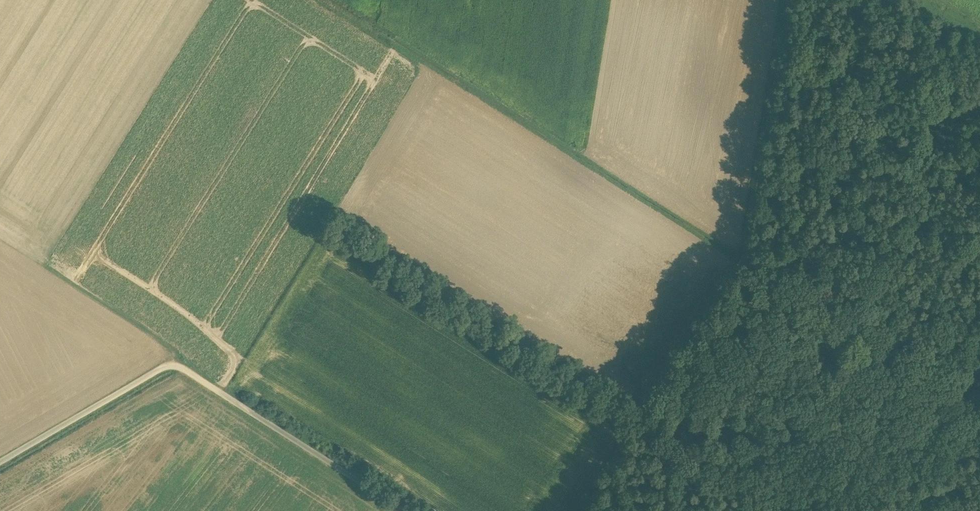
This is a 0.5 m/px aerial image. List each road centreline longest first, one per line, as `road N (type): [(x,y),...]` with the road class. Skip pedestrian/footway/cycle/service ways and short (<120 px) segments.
road 1 (track): [(587,510),(613,457),(743,254),(790,0)]
road 2 (track): [(0,461),(183,356),(421,510)]

